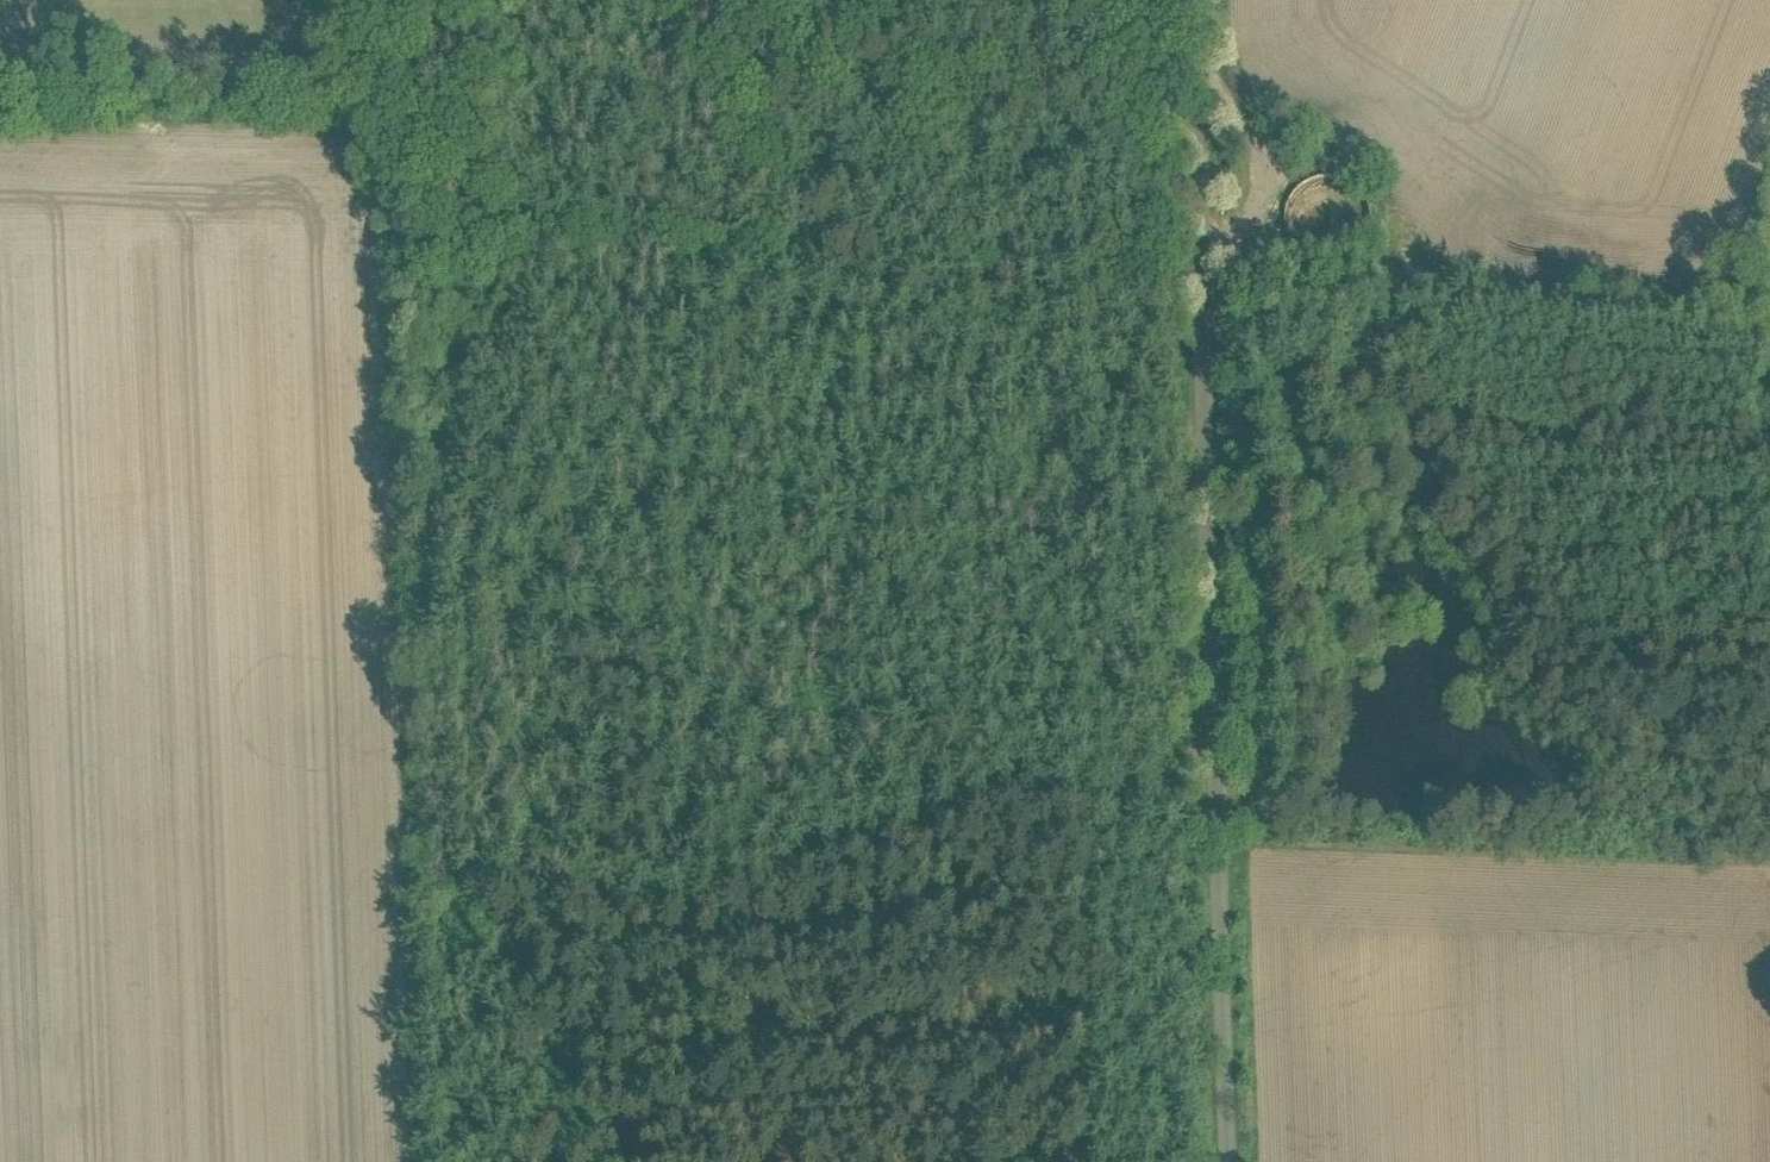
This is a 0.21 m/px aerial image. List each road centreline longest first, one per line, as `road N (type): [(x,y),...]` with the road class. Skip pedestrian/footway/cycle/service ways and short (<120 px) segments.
road 1 (unclassified): [(1207,0),(1228,1161)]

